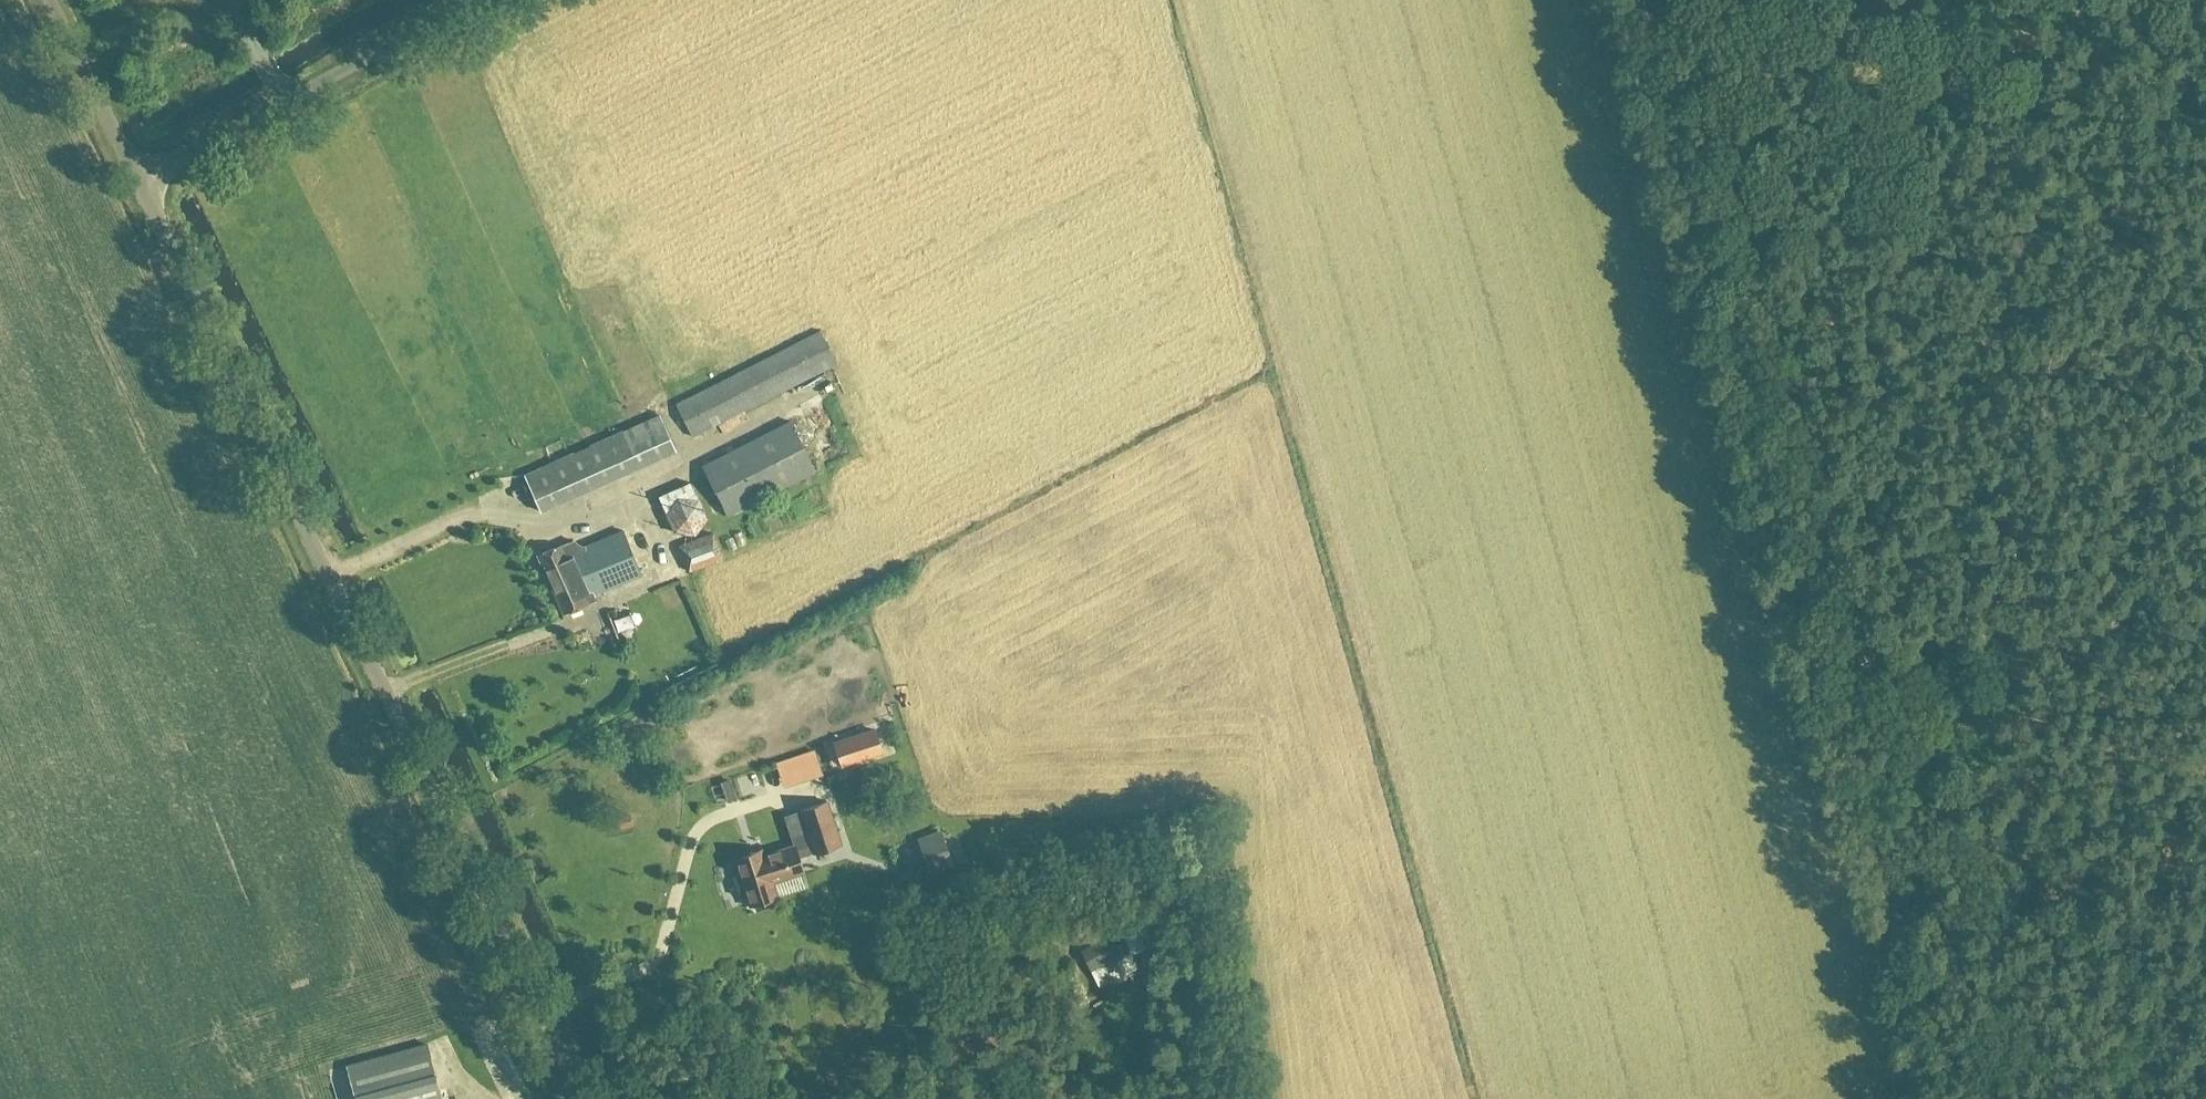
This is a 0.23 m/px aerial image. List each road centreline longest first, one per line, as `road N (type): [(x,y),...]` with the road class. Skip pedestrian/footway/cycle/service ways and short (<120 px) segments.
road 1 (track): [(1946,1098),(1635,0)]
road 2 (unclassified): [(591,1098),(137,183)]
road 3 (unclassified): [(137,183),(475,0)]
road 4 (unclassified): [(137,183),(49,0)]

